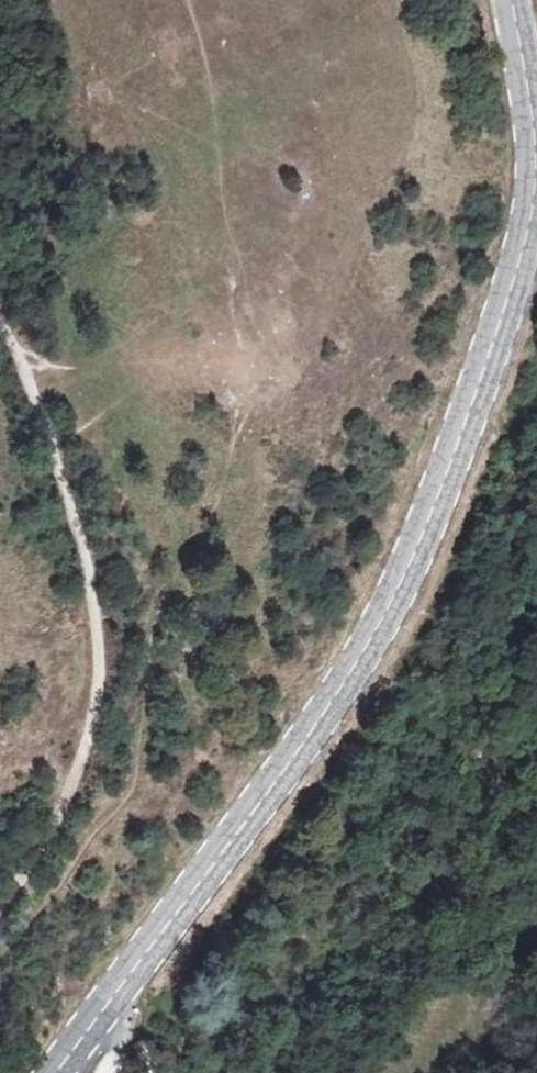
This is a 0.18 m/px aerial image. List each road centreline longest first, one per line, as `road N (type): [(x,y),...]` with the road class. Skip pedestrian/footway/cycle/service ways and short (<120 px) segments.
road 1 (secondary): [(57,1072),(286,769),(418,541),(492,344),(530,209),(532,121),(513,0)]
road 2 (track): [(0,327),(66,494),(99,640),(83,759),(41,849),(0,905)]

